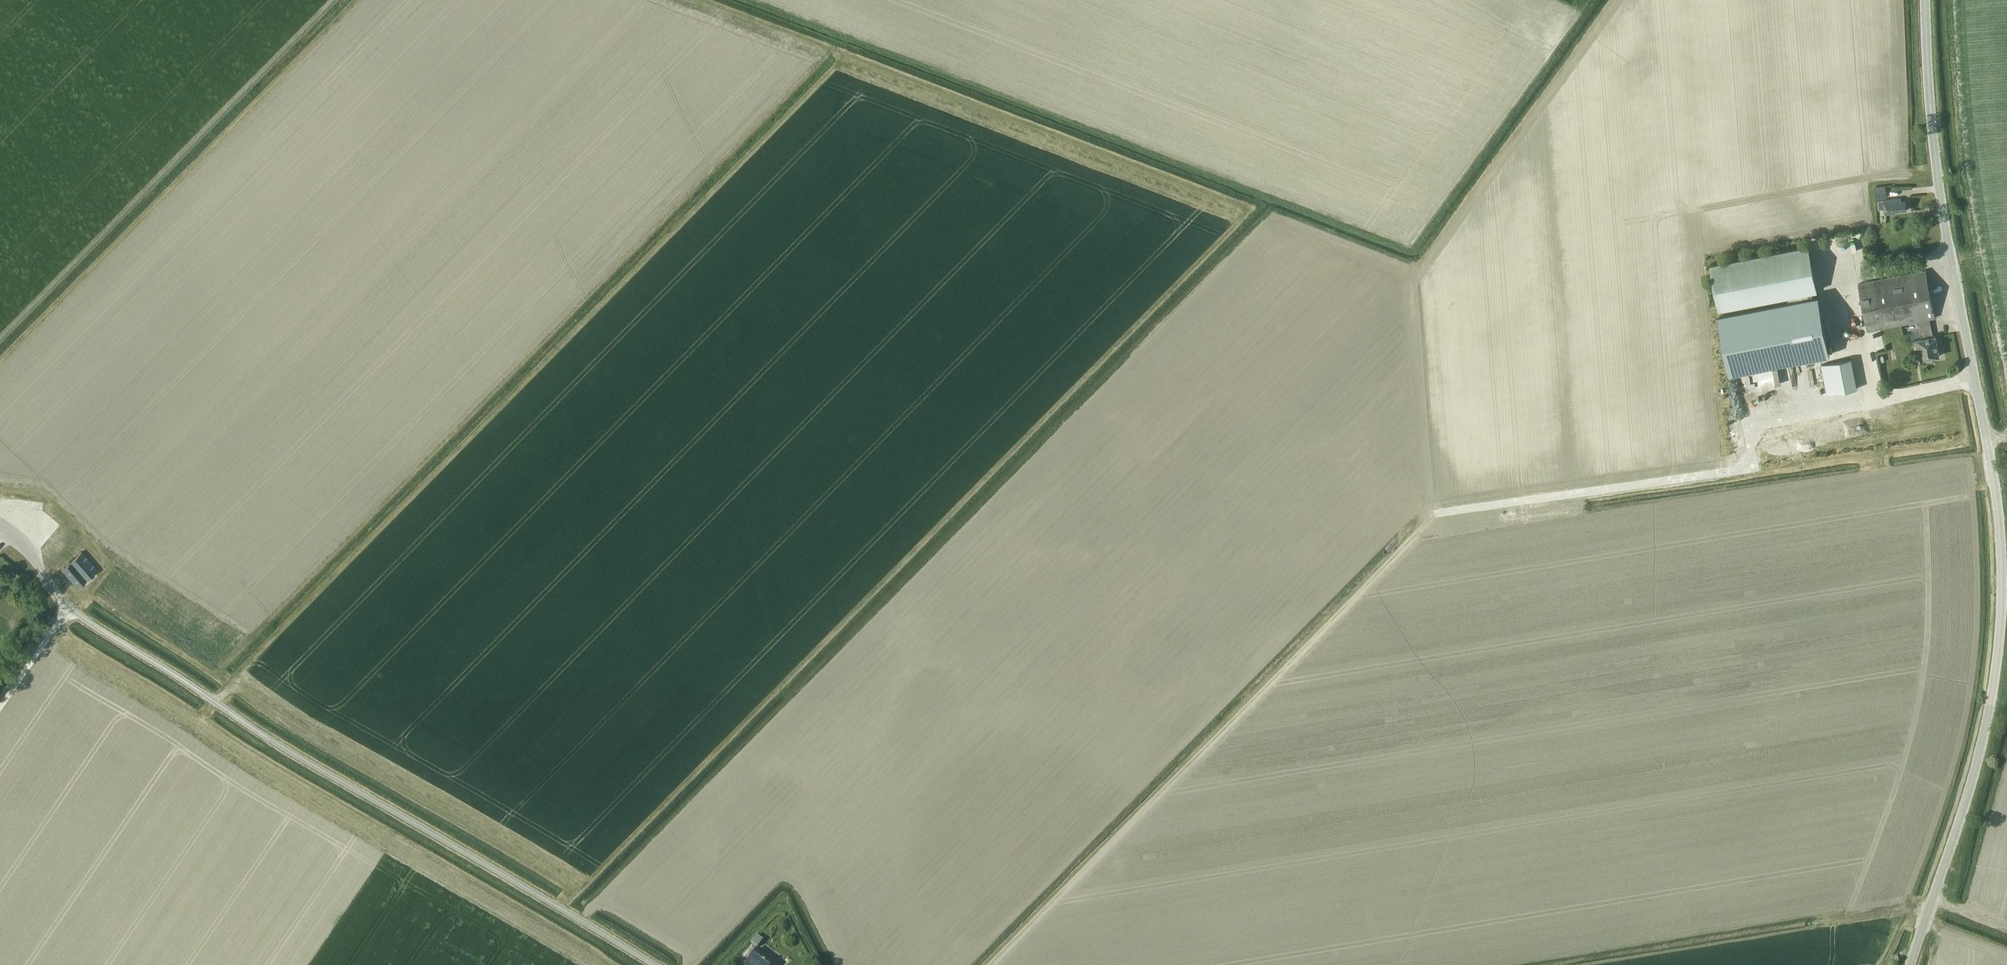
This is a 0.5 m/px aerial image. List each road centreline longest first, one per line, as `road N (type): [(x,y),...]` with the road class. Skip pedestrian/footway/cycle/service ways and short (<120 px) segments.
road 1 (tertiary): [(1910,964),(1982,745),(2002,596),(1991,473),(1942,208),(1926,0)]
road 2 (unclassified): [(654,964),(323,773),(99,630),(65,607),(0,529)]

